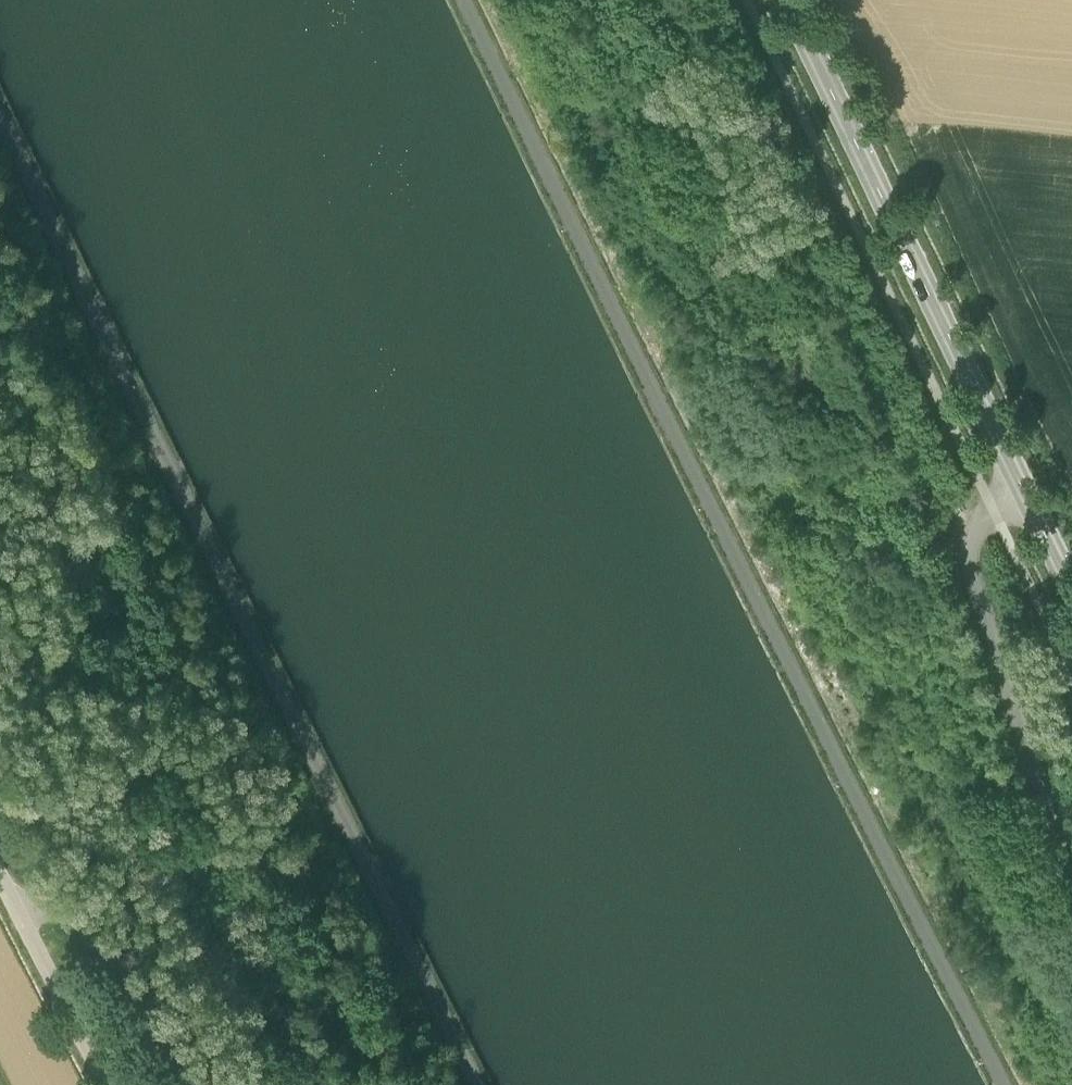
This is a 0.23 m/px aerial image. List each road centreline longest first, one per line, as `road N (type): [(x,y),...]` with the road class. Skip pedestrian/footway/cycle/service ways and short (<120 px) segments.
road 1 (tertiary): [(1071,600),(785,0)]
road 2 (unclassified): [(115,1084),(0,862)]

